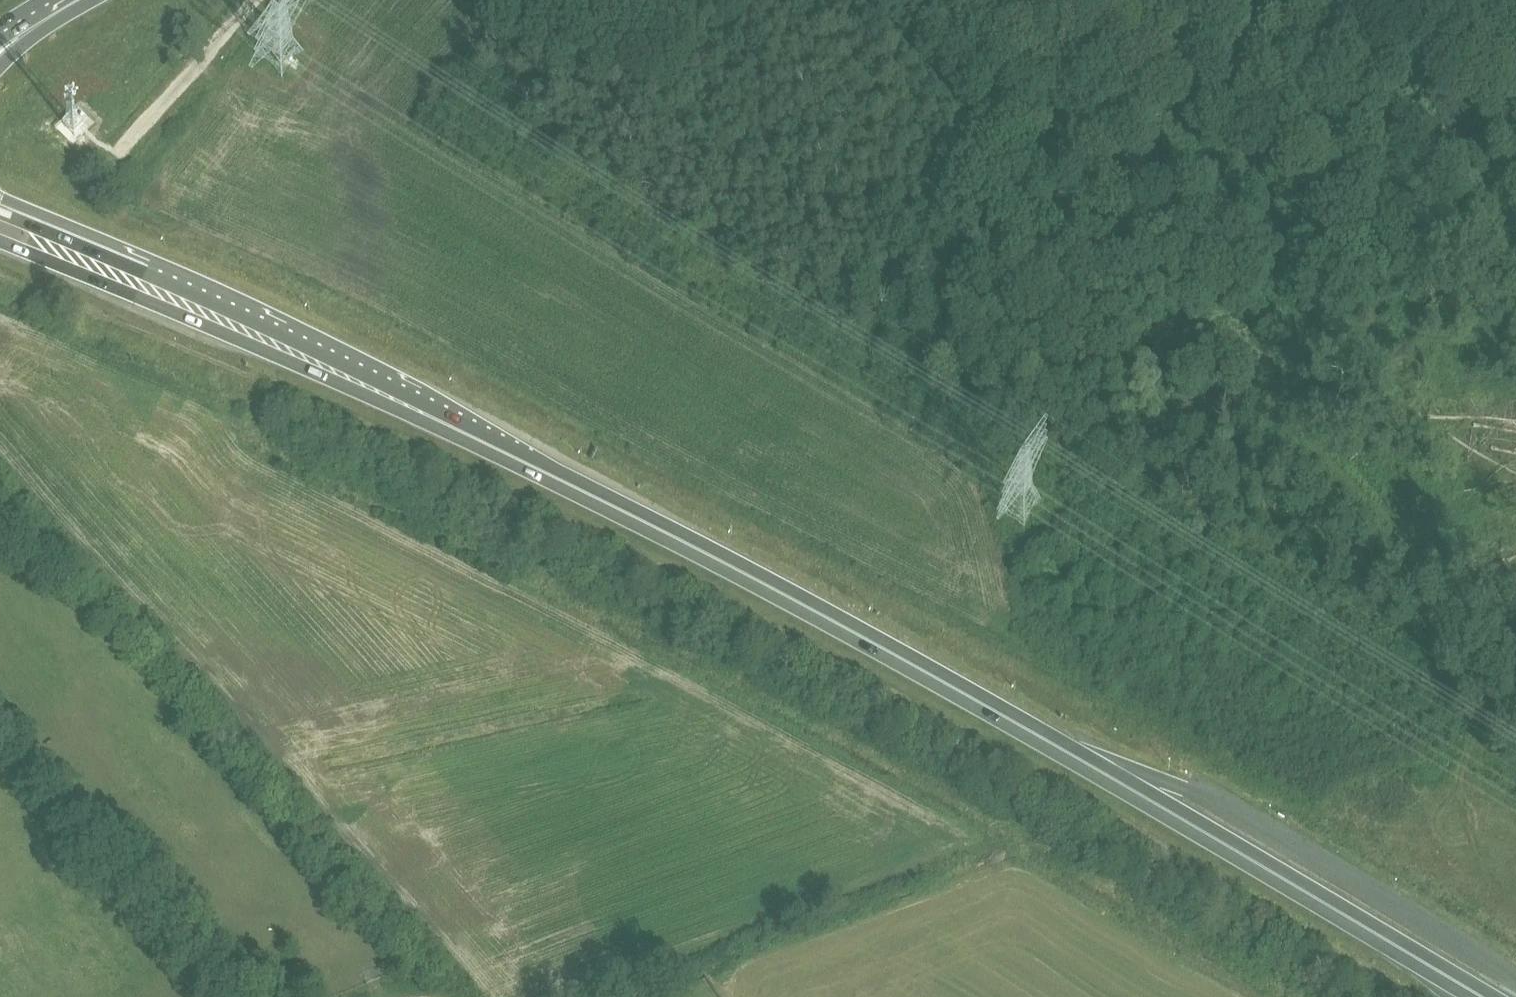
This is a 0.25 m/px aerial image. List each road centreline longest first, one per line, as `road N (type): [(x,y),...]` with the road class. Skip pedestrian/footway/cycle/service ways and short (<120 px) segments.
road 1 (trunk): [(524,462),(1041,736),(1480,996)]
road 2 (trunk): [(524,462),(261,326),(0,212)]
road 3 (trunk): [(0,243),(524,462)]
road 4 (unclassified): [(258,0),(123,151)]
road 5 (unclassified): [(426,996),(412,990),(305,996)]

